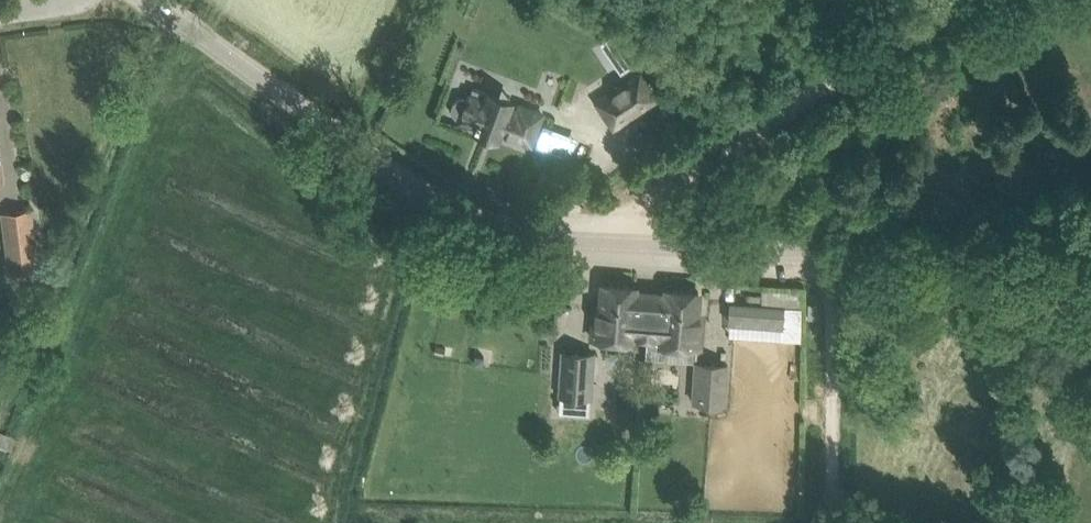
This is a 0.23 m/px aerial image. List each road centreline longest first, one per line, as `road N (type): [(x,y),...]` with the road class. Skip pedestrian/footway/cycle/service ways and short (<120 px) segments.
road 1 (unclassified): [(1090,264),(585,243),(504,229),(427,197),(149,0)]
road 2 (track): [(950,0),(585,243)]
road 3 (track): [(827,522),(828,252)]

